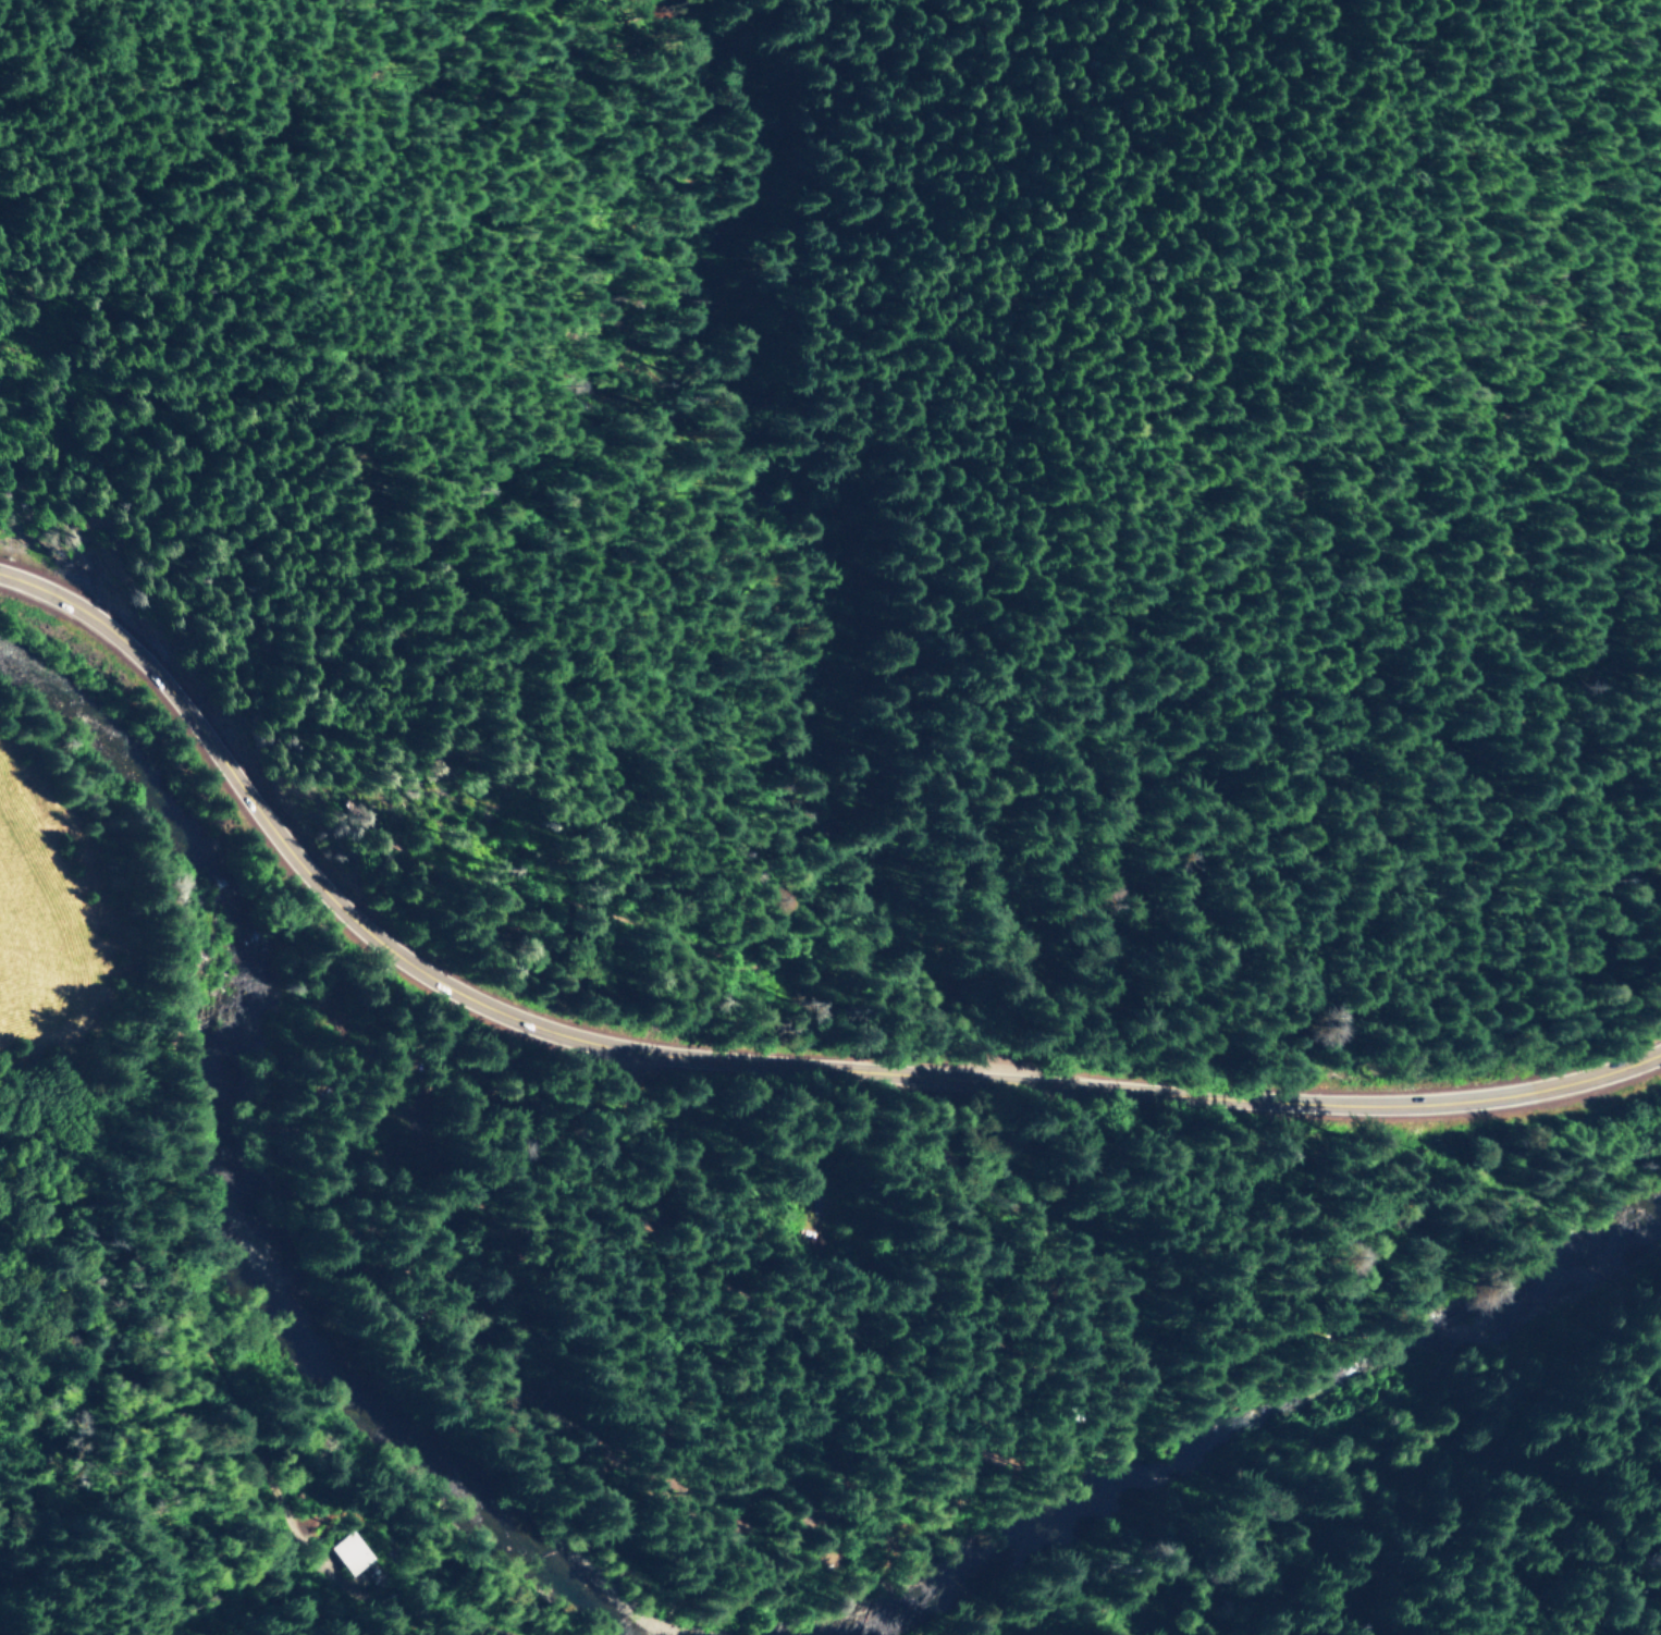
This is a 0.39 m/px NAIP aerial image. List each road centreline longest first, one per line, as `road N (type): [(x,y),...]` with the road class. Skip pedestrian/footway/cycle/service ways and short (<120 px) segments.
road 1 (track): [(596,1053),(638,1184),(675,1237),(731,1281),(807,1323),(856,1336),(920,1328),(963,1345),(980,1392),(951,1442),(793,1544),(755,1558),(669,1478),(610,1406),(475,1352),(420,1343),(362,1270),(335,1207),(328,1143),(361,1112),(406,1115),(455,1142),(528,1219),(575,1243),(618,1229),(638,1184)]
road 2 (primary): [(1660,1065),(1625,1083),(1529,1103),(1388,1105),(596,1053),(488,1022),(381,950),(287,844),(183,689),(131,637),(65,593),(0,573)]
road 3 (track): [(0,1470),(485,1634)]
road 4 (track): [(1416,1634),(1621,1456),(1660,1437)]

